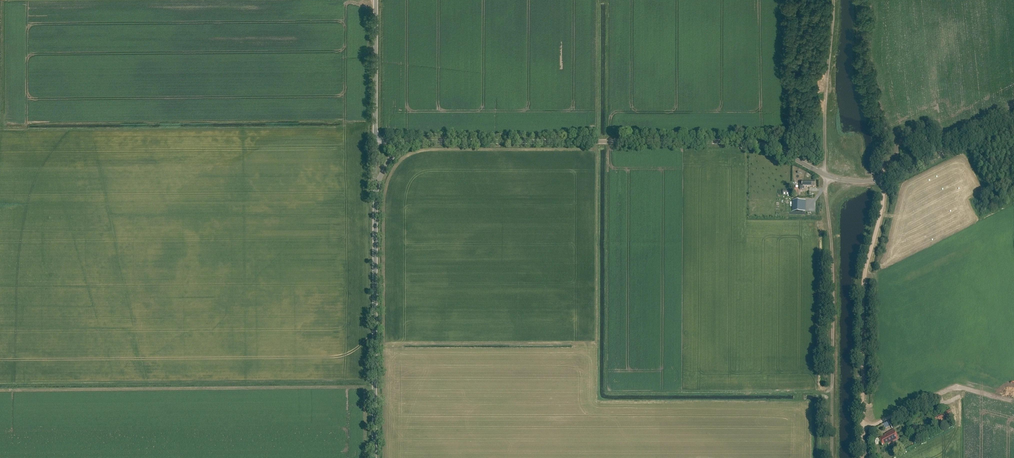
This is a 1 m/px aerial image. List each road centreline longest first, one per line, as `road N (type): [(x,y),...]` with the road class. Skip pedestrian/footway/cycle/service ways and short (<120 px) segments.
road 1 (unclassified): [(1013,118),(883,181),(825,176),(753,143),(419,142)]
road 2 (track): [(825,176),(834,457)]
road 3 (unclassified): [(377,457),(375,185)]
road 4 (track): [(864,0),(865,63),(883,167)]
road 5 (unclassified): [(375,141),(376,0)]

